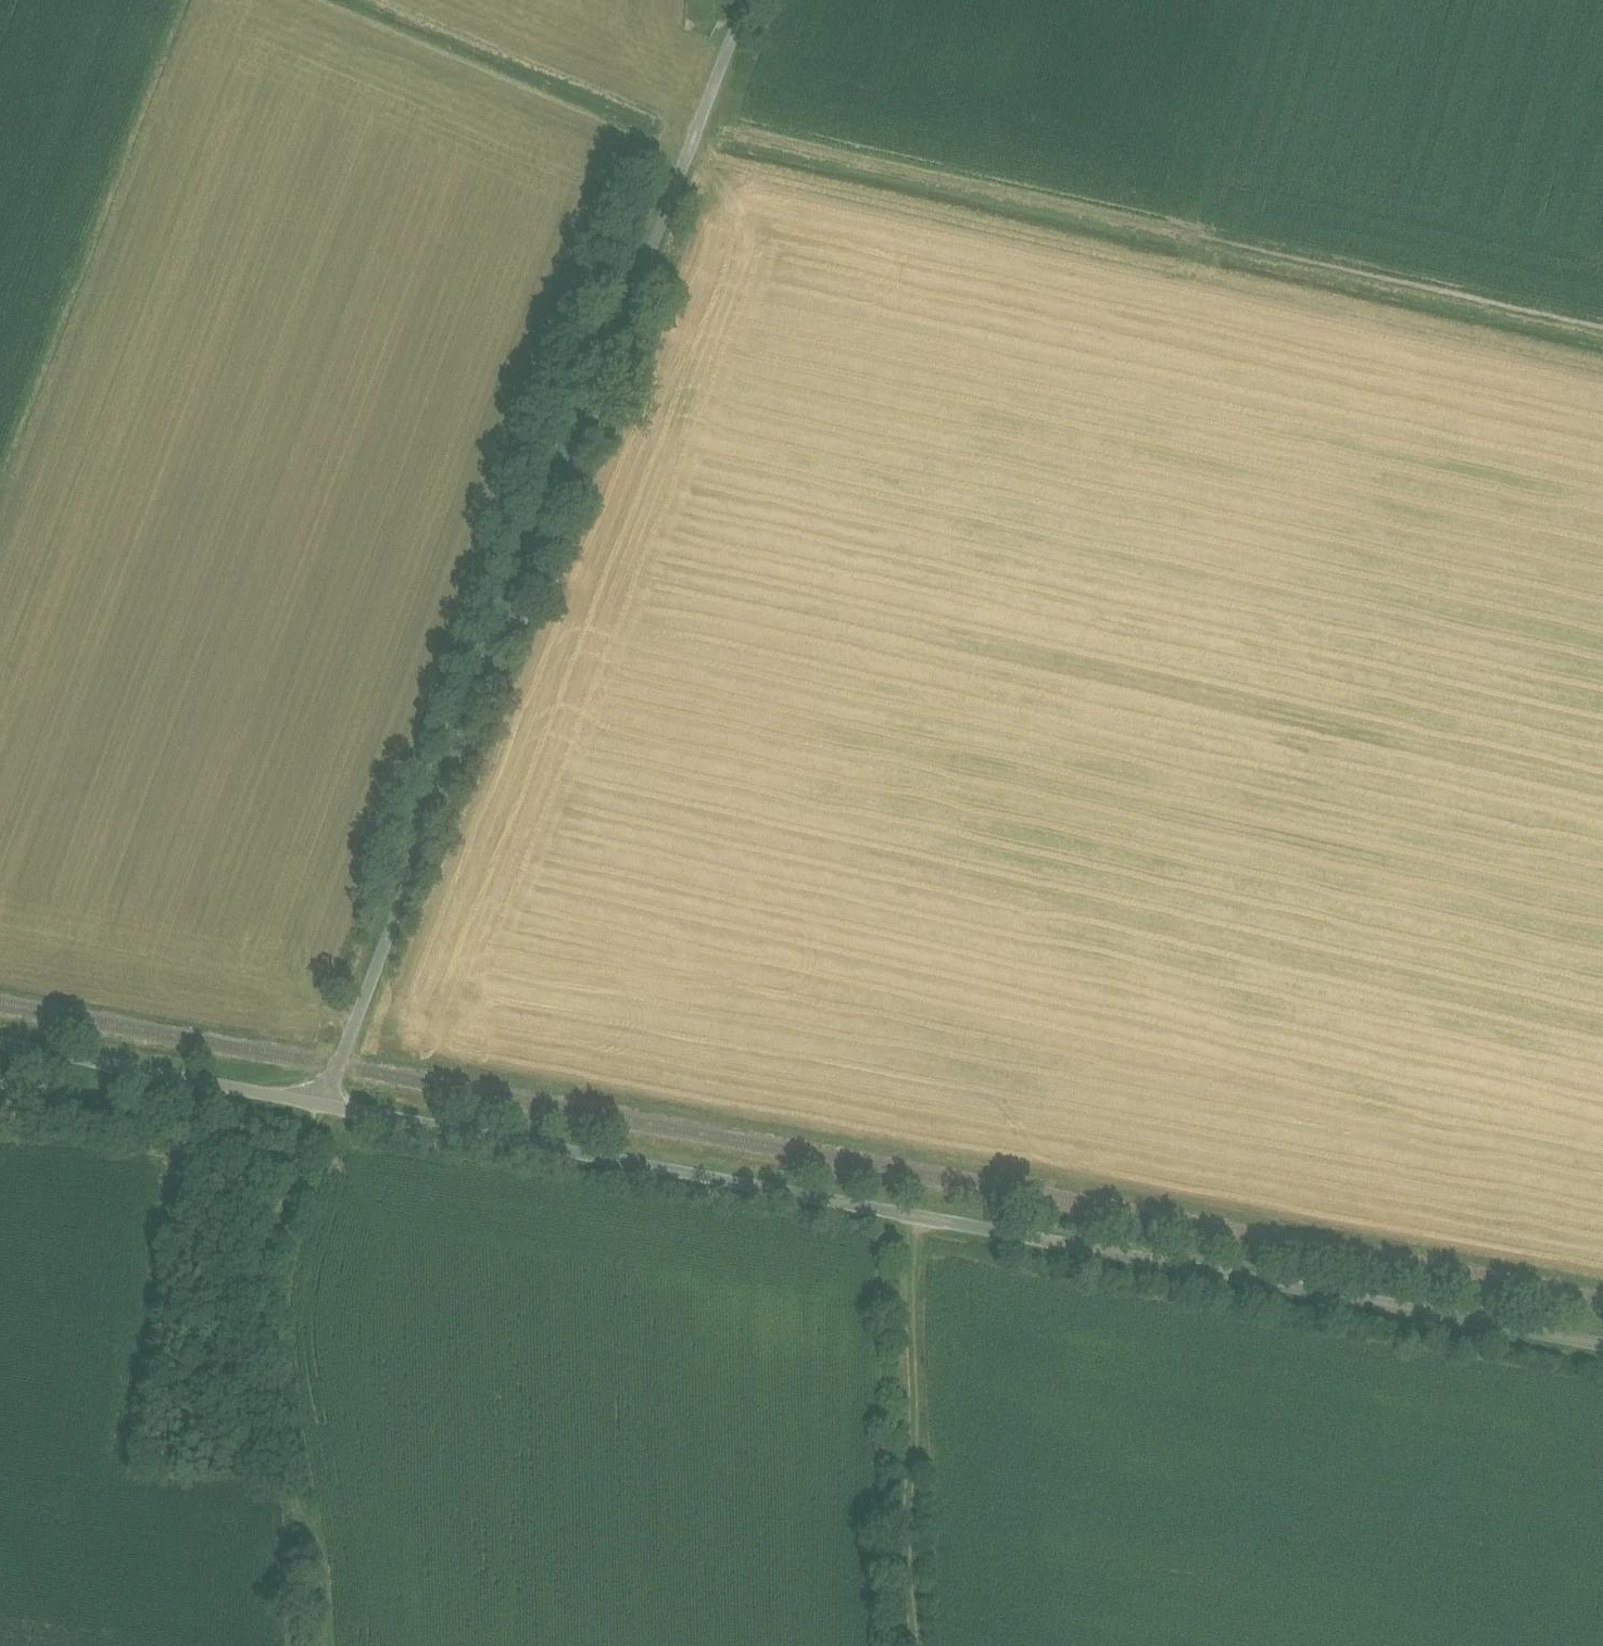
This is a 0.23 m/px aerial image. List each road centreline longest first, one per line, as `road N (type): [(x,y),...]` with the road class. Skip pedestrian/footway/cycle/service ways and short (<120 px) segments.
road 1 (unclassified): [(327,1091),(1602,1334)]
road 2 (unclassified): [(327,1091),(749,0)]
road 3 (track): [(903,1204),(918,1645)]
road 4 (unclassified): [(0,1033),(327,1091)]

